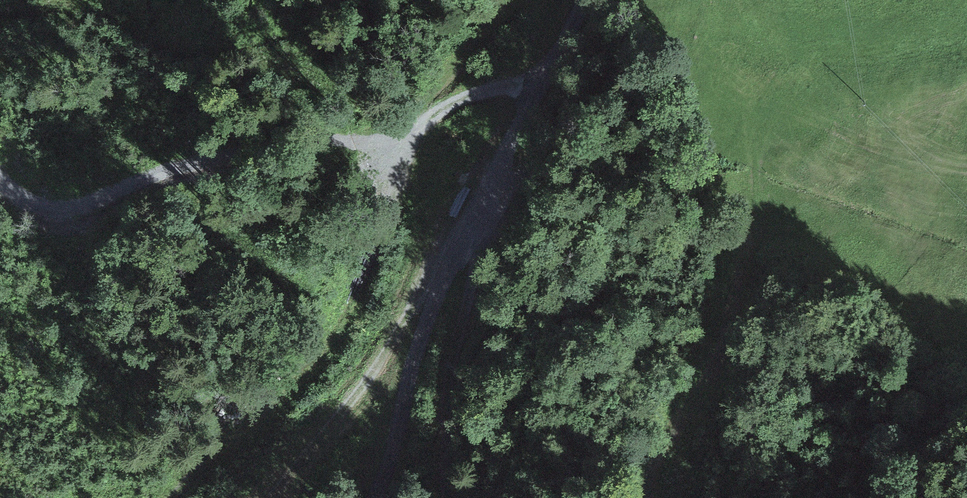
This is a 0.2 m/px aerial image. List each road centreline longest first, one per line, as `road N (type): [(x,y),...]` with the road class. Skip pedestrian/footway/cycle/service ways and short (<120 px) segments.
road 1 (track): [(183,497),(344,328),(407,146)]
road 2 (track): [(491,181),(451,357),(439,497)]
road 3 (track): [(649,497),(657,460),(721,352),(766,206)]
road 4 (unclassified): [(581,0),(437,271)]
road 5 (track): [(437,271),(272,497)]
road 6 (track): [(407,146),(434,116),(472,96),(540,89)]

